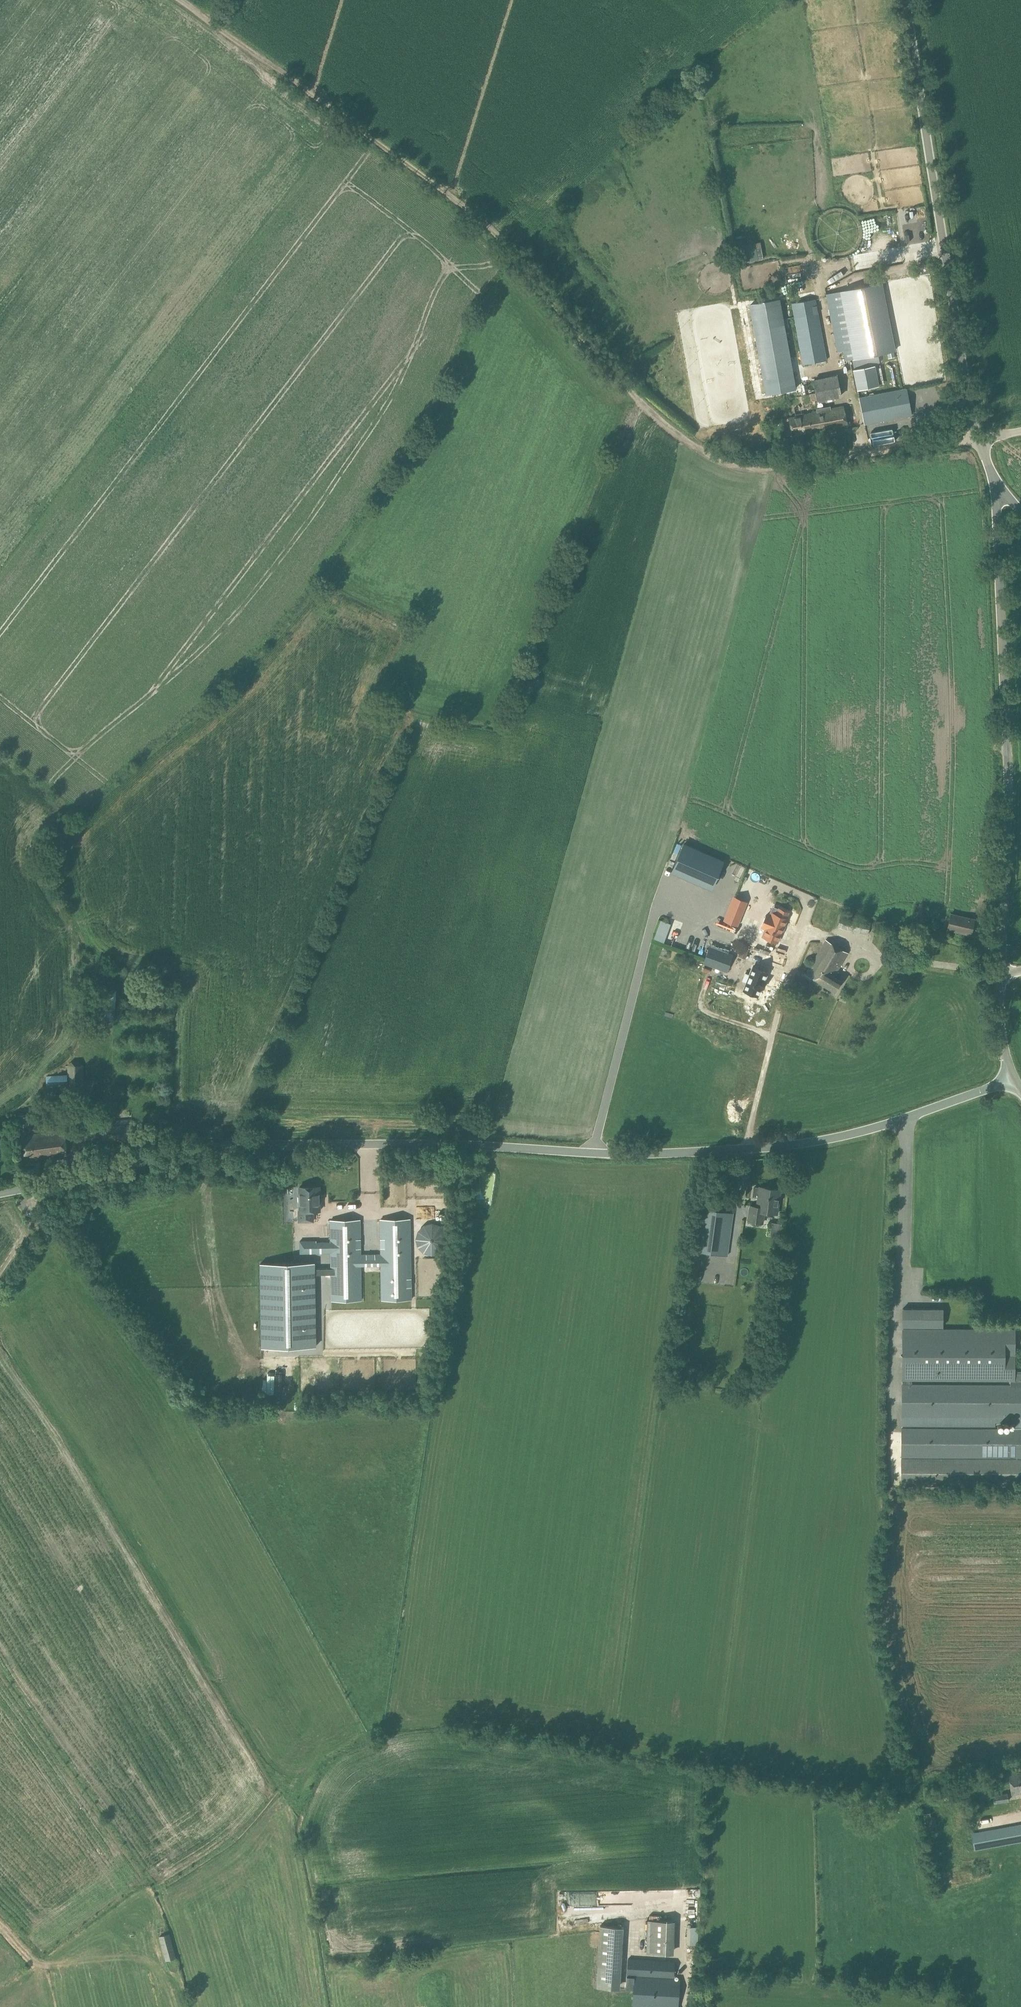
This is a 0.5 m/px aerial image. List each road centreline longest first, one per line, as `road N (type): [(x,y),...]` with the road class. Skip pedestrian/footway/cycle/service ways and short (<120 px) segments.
road 1 (unclassified): [(1012,1081),(865,1131),(758,1150),(203,1152),(0,1193)]
road 2 (track): [(977,440),(766,466),(696,444),(652,411),(457,203),(181,0)]
road 3 (unclassified): [(1000,973),(1010,785),(996,481)]
road 4 (unclassified): [(977,440),(905,0)]

